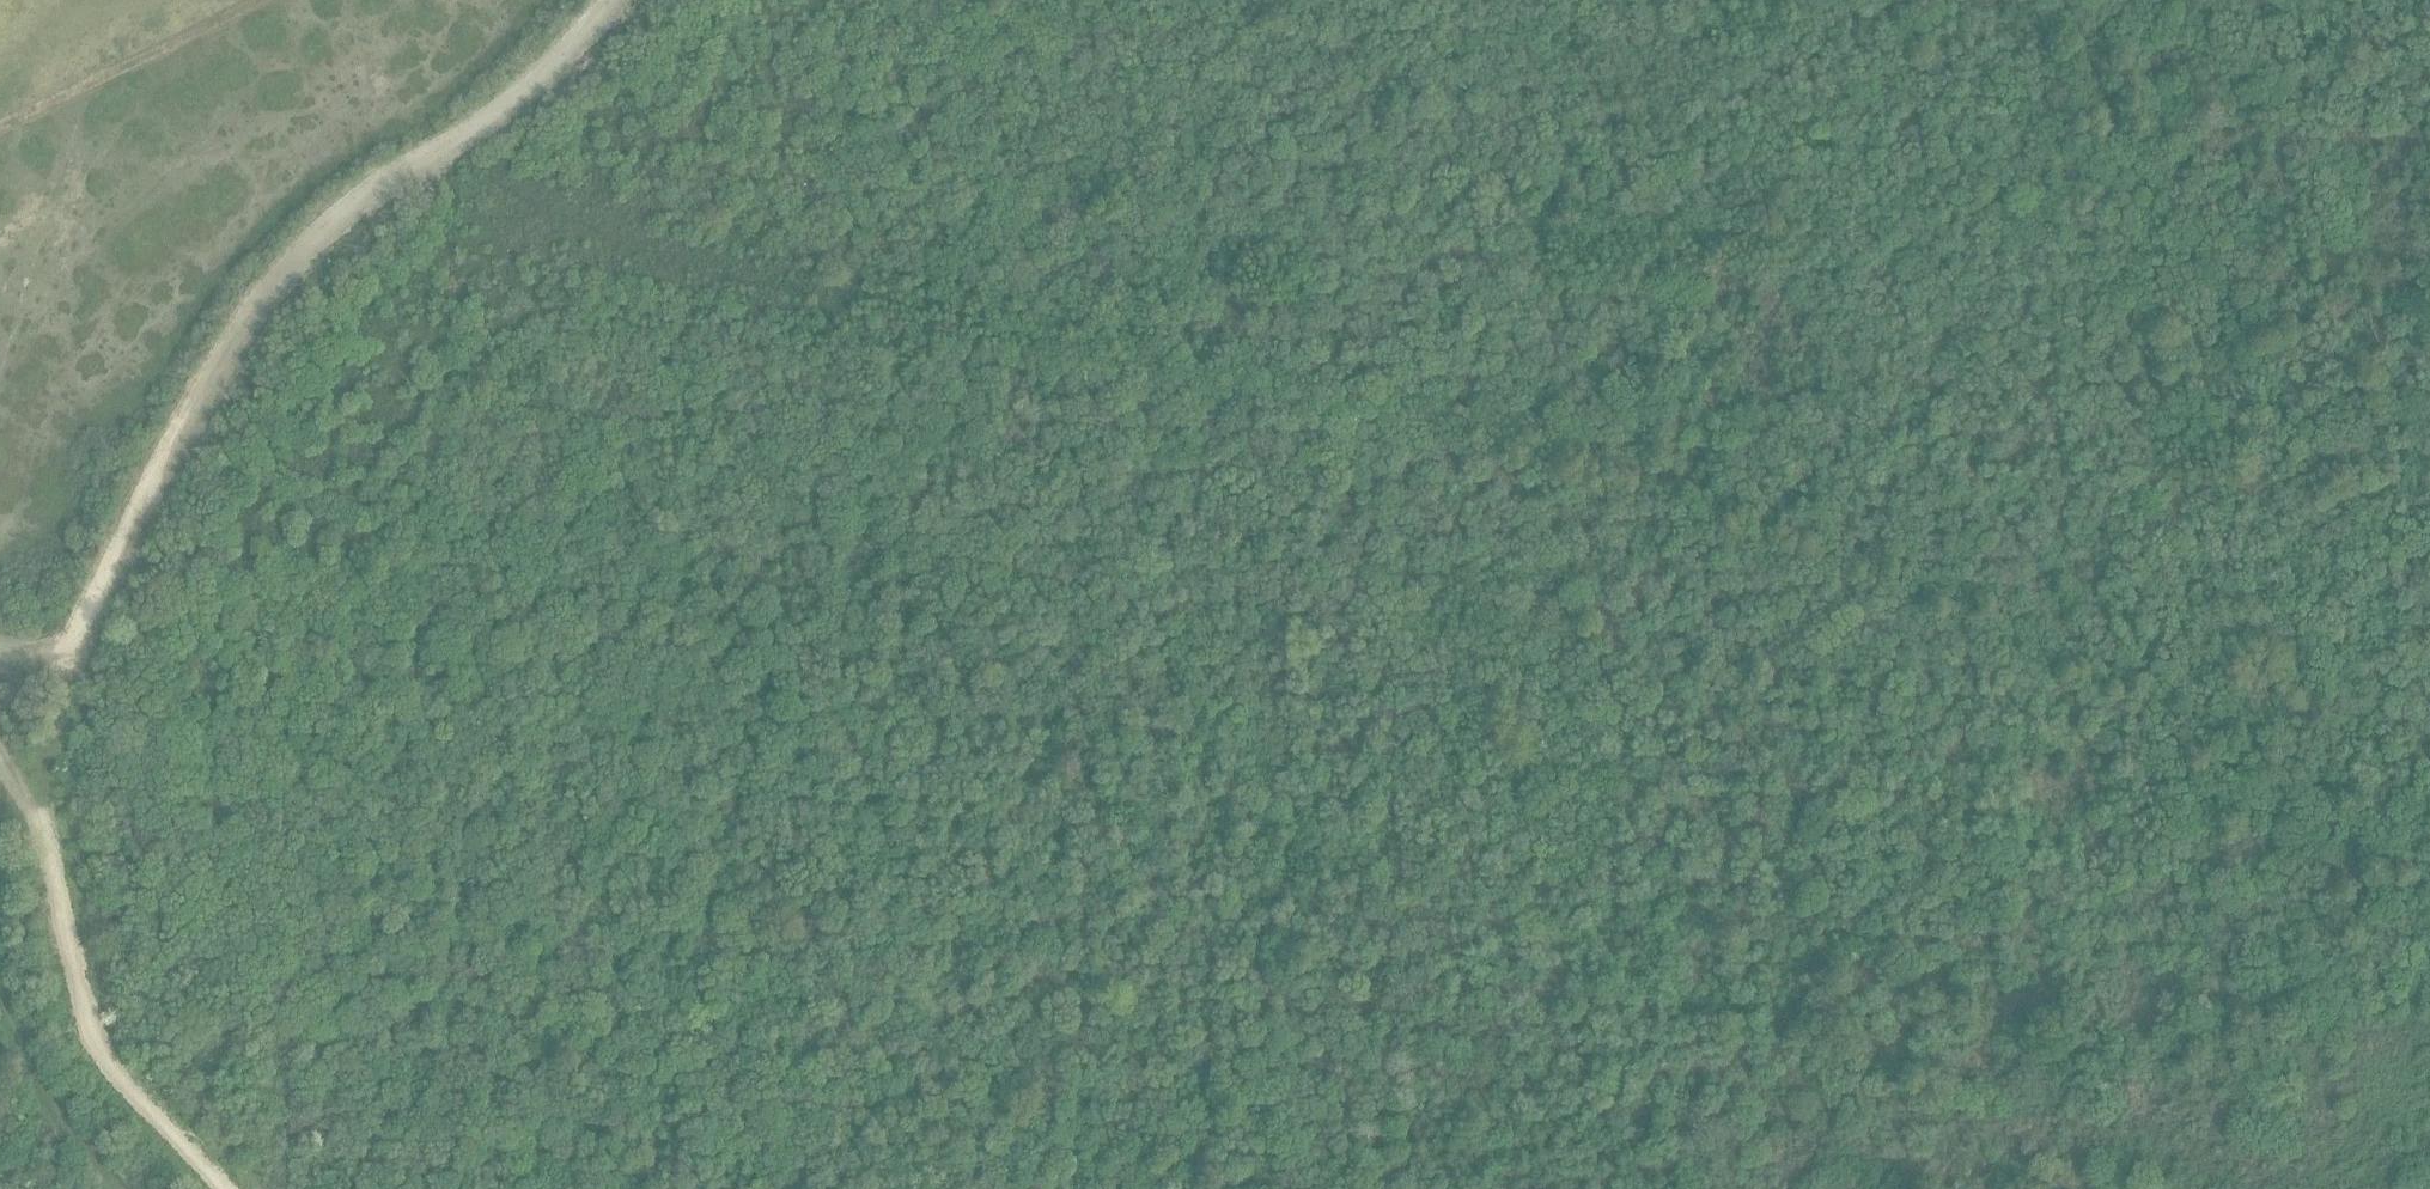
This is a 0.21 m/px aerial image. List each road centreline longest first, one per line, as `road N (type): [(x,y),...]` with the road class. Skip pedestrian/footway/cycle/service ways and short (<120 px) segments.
road 1 (track): [(125,1188),(24,1046),(0,984)]

